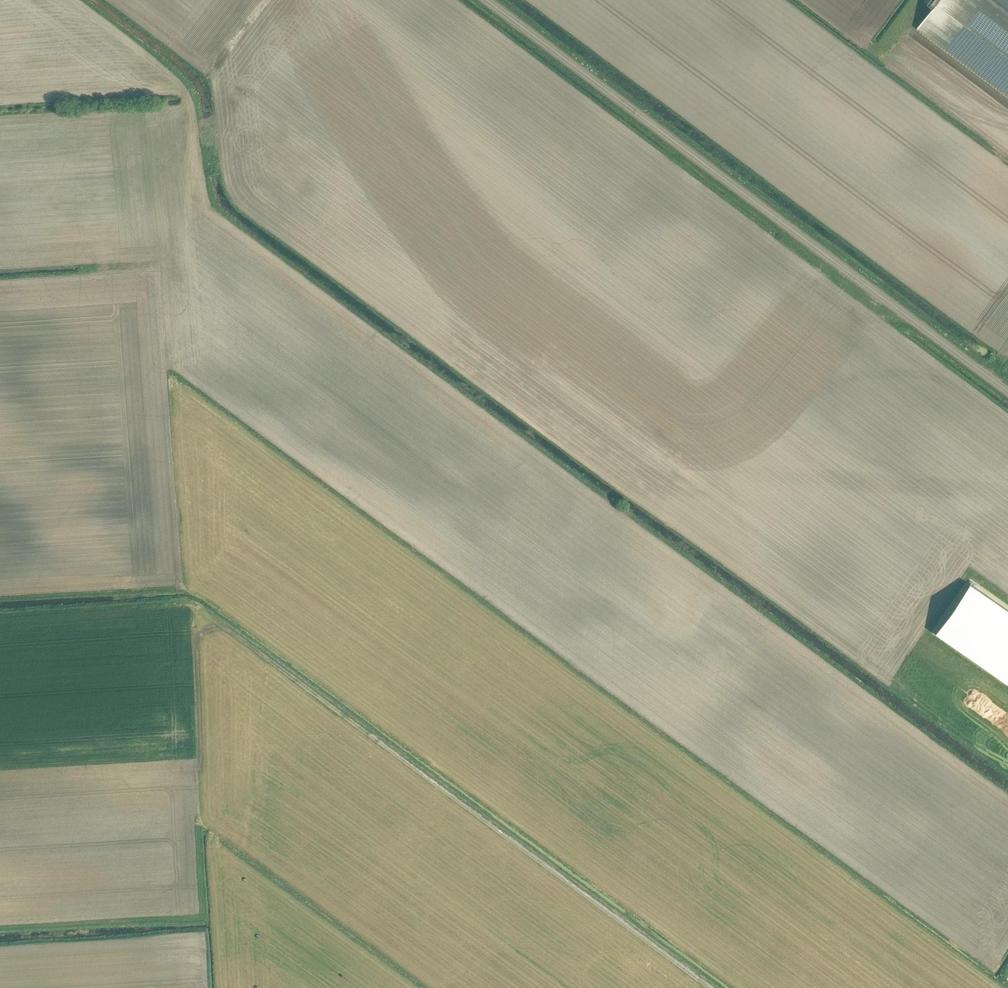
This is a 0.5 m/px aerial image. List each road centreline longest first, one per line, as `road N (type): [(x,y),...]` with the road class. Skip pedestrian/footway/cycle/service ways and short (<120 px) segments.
road 1 (unclassified): [(1007,391),(487,0)]

